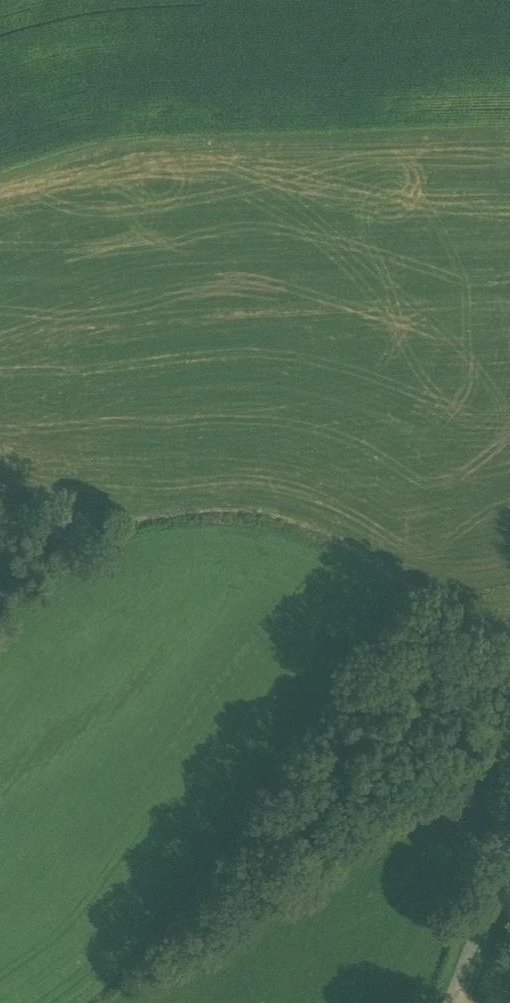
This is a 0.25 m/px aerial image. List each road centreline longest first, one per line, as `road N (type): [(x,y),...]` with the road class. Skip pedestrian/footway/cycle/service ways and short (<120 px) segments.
road 1 (unclassified): [(449,1002),(509,851)]

